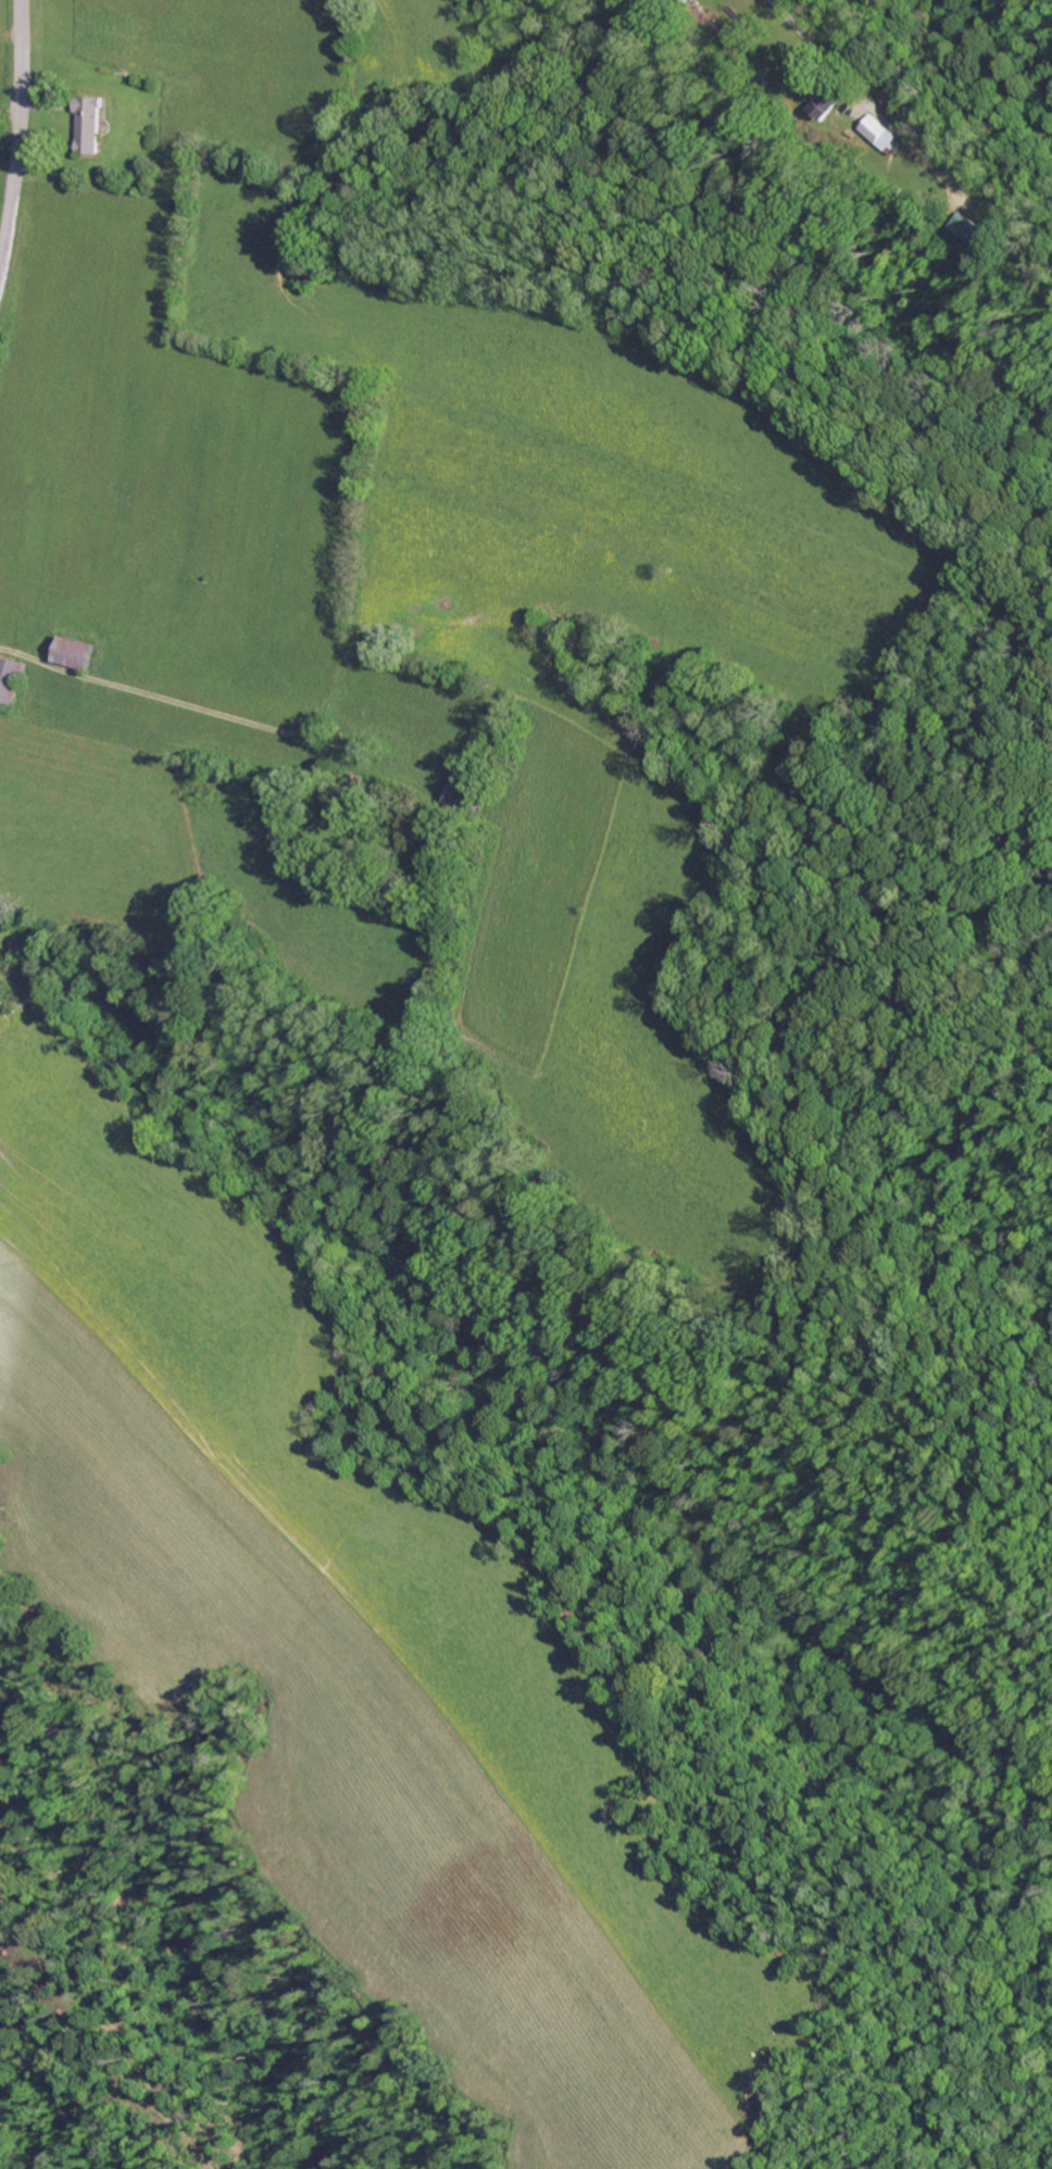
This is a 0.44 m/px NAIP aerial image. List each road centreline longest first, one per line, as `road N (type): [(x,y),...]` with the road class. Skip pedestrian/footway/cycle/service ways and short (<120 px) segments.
road 1 (residential): [(1051,237),(813,0)]
road 2 (residential): [(0,254),(13,173),(19,0)]

